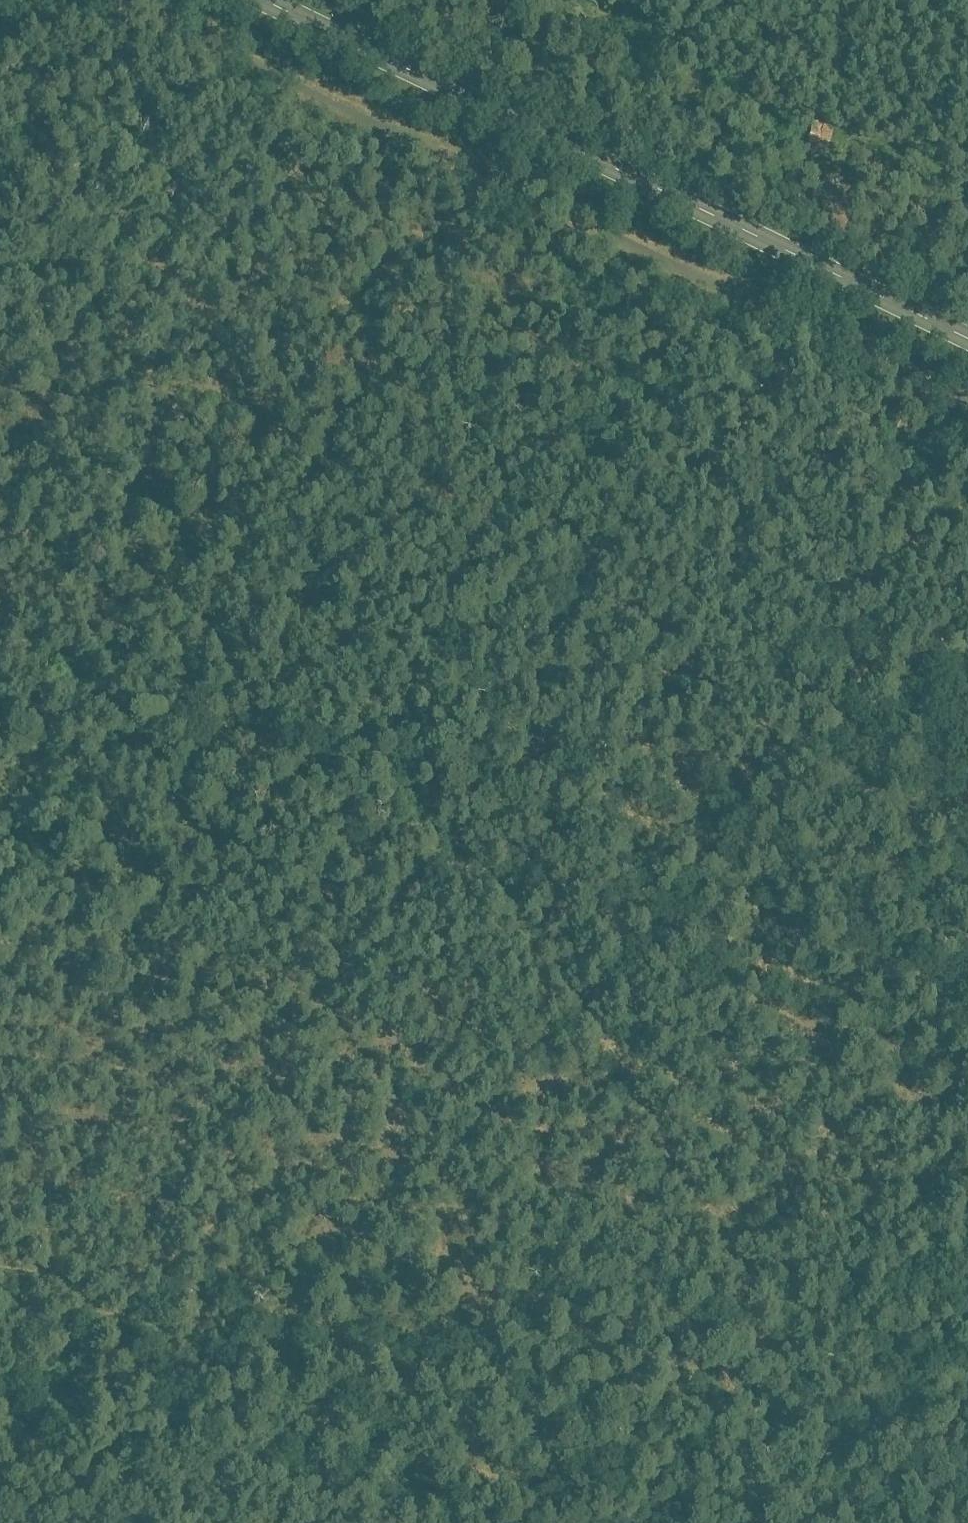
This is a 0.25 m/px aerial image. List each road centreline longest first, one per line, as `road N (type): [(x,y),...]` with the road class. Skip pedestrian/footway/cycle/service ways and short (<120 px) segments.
road 1 (secondary): [(967,338),(263,0)]

